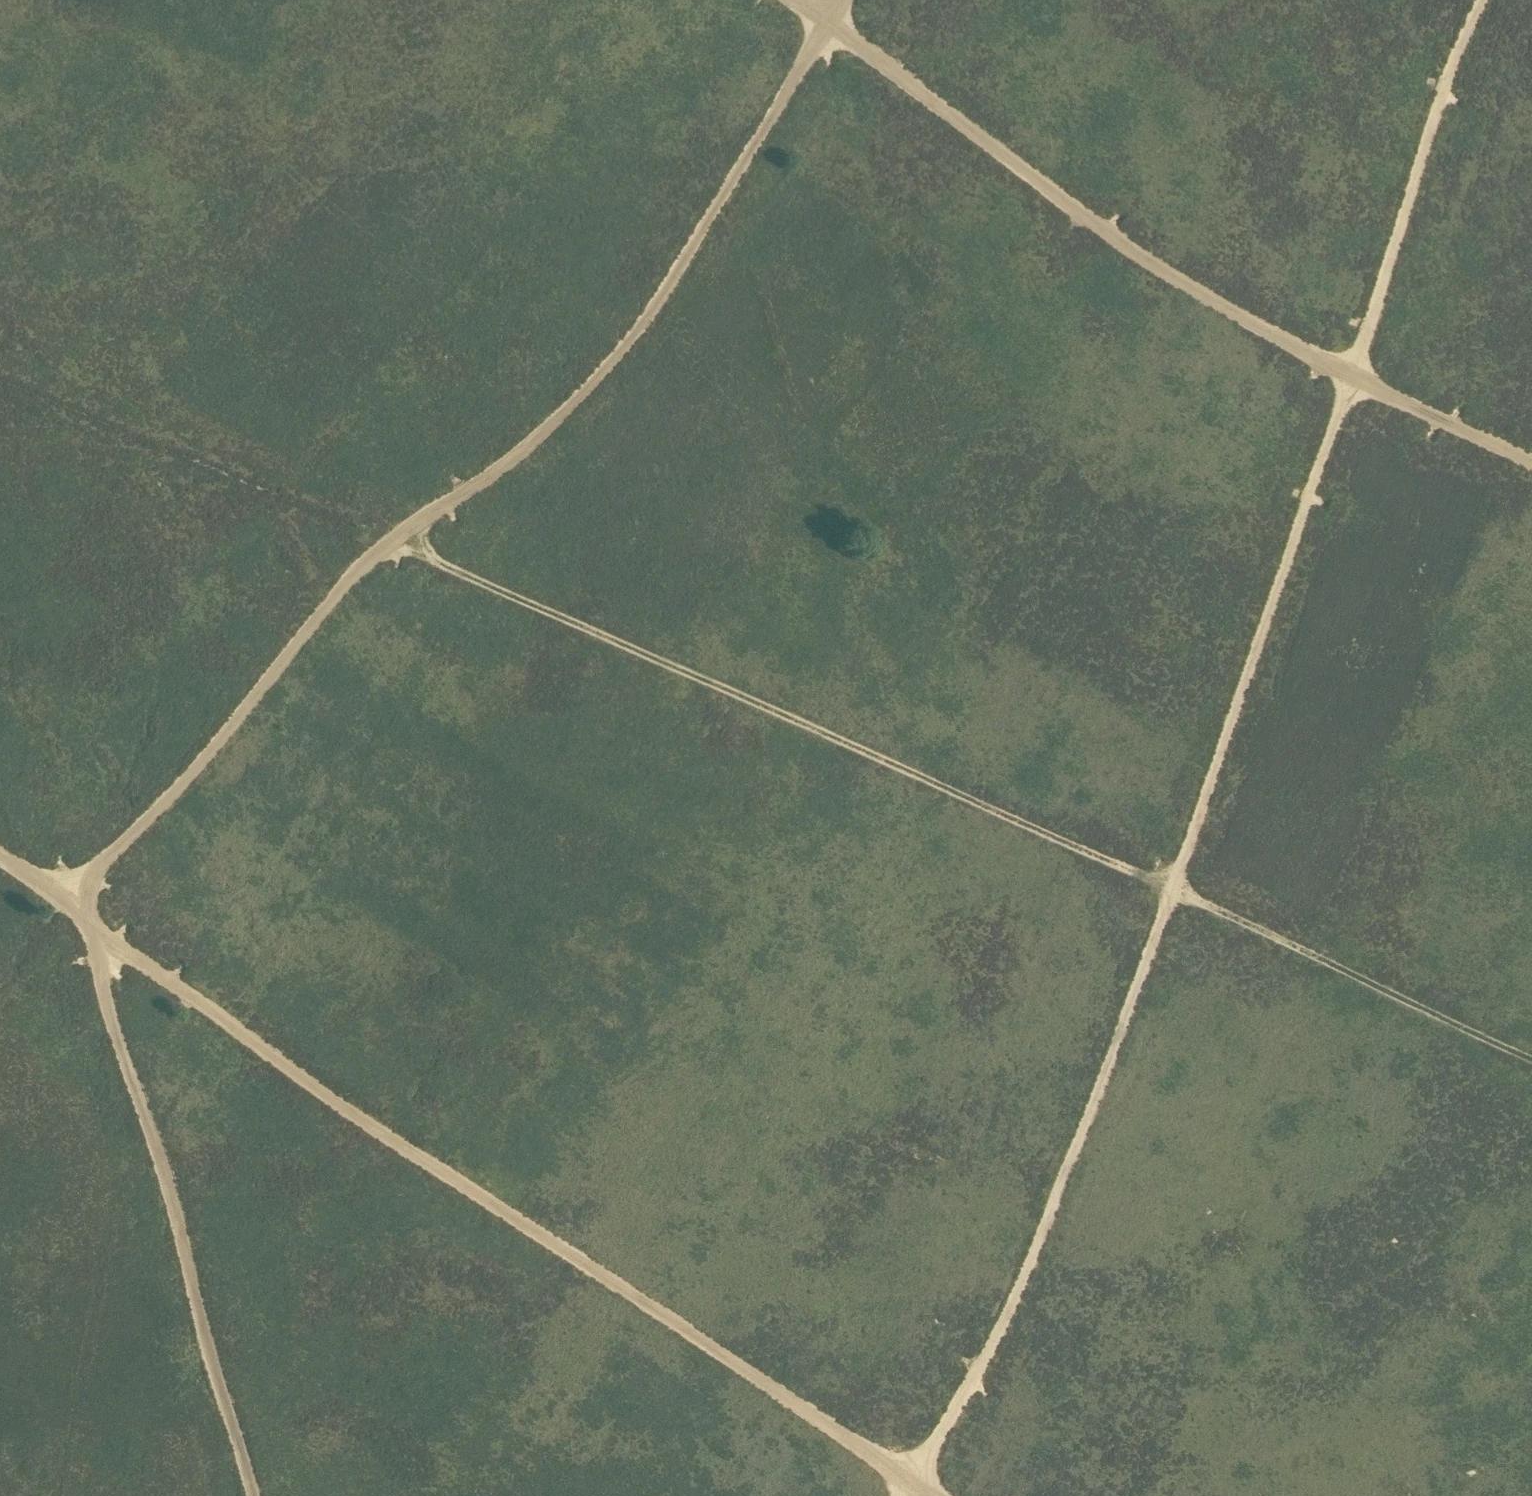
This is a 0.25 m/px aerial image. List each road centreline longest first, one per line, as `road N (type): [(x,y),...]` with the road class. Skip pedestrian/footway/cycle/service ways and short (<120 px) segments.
road 1 (track): [(909,1495),(1015,1301),(1078,1144),(1357,374),(1440,101),(1482,0)]
road 2 (track): [(401,538),(502,592),(1174,888),(1531,1059)]
road 3 (track): [(63,905),(240,717),(351,577),(497,470),(586,389),(655,305),(843,0)]
road 4 (track): [(63,905),(358,1121),(935,1495)]
road 5 (track): [(799,0),(1192,287),(1353,378),(1531,463)]
road 6 (track): [(97,934),(103,985),(252,1495)]

